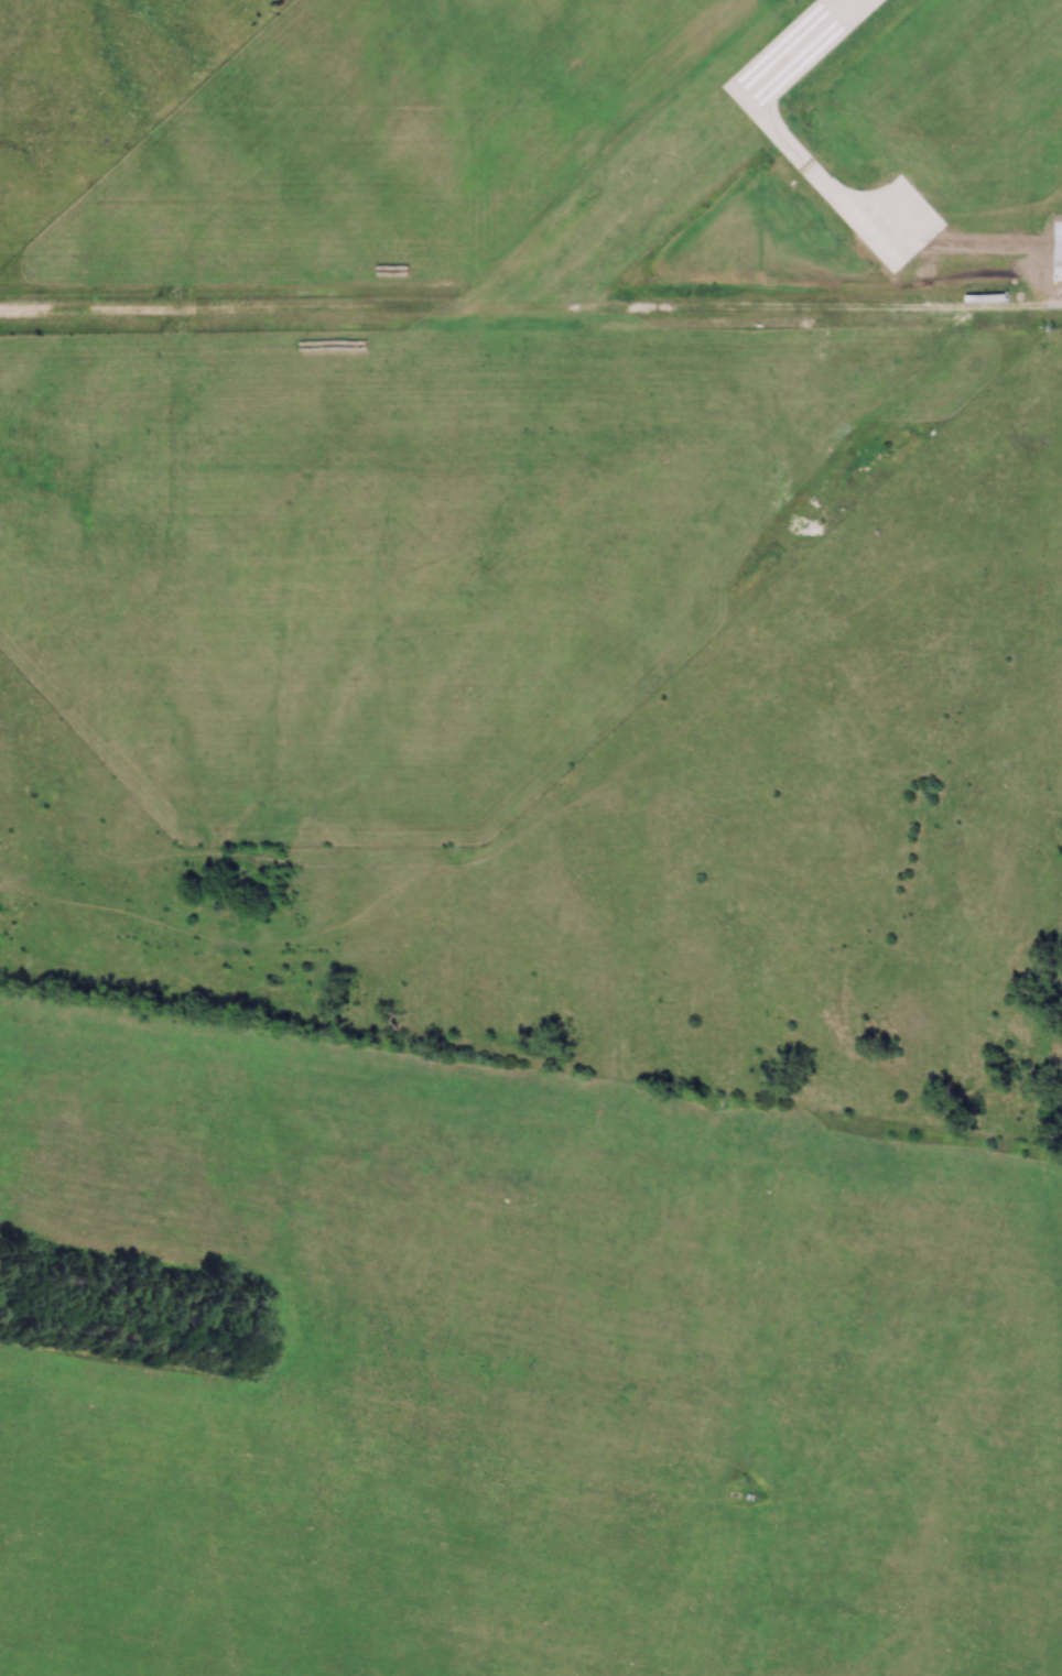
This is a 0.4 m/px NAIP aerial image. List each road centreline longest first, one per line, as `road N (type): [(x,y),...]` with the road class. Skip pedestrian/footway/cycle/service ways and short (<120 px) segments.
road 1 (tertiary): [(1061,304),(0,309)]

